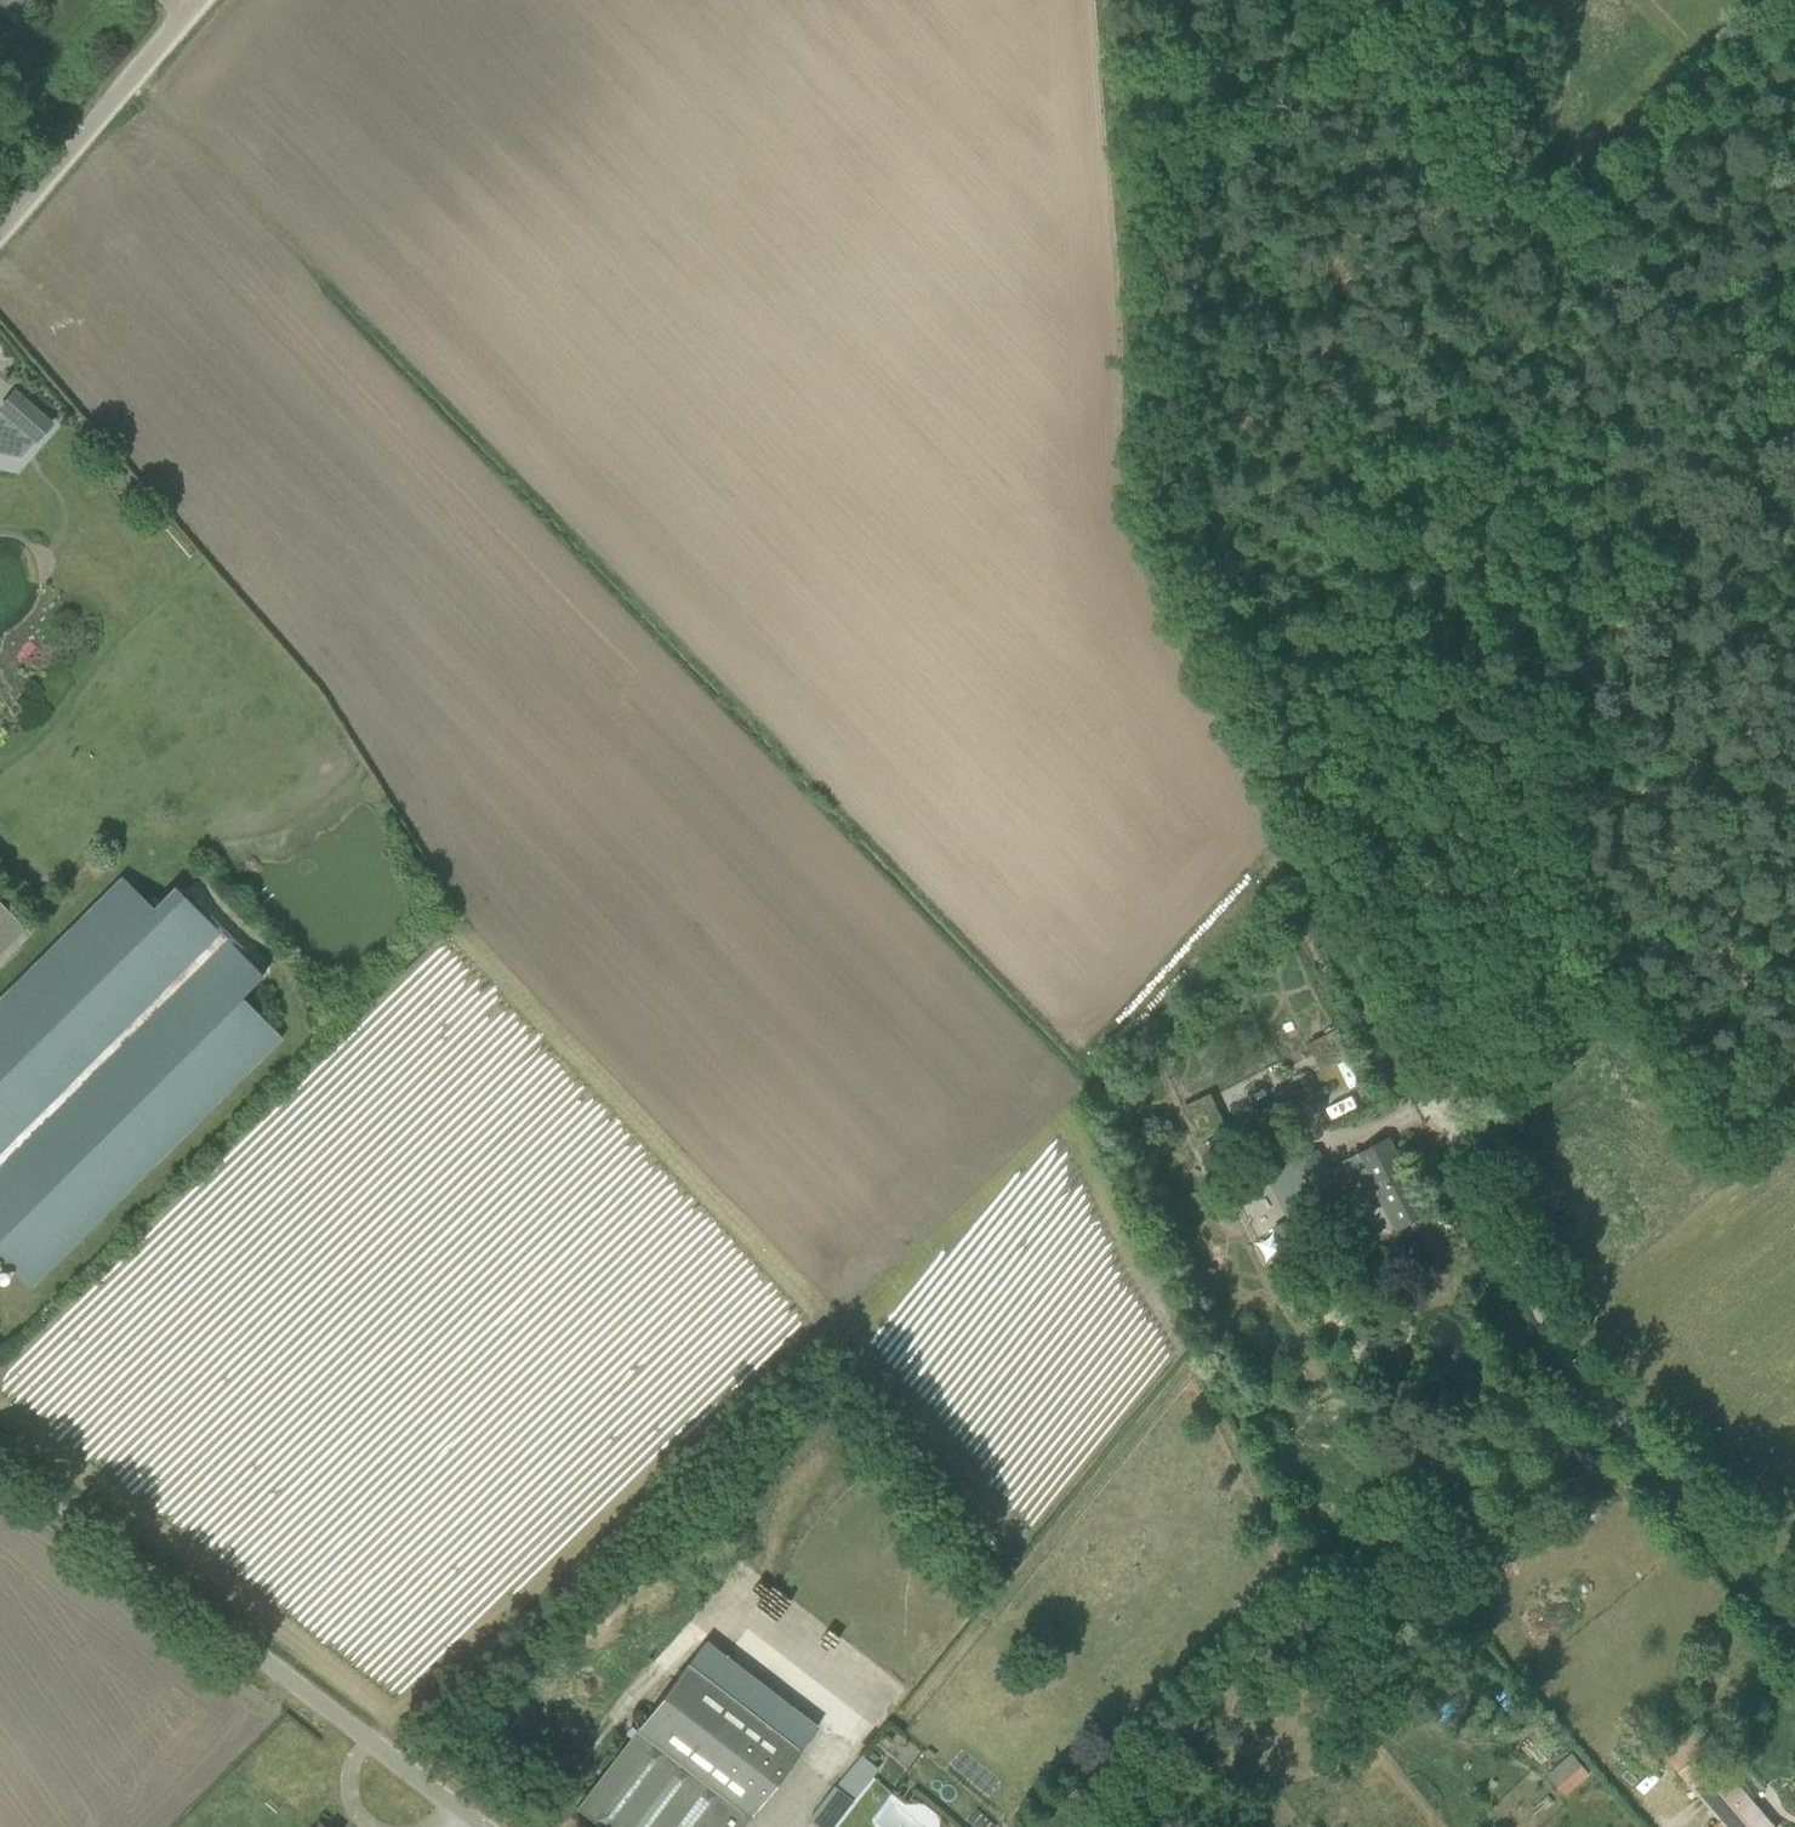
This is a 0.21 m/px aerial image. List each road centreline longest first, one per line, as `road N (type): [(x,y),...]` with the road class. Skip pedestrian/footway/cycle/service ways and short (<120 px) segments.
road 1 (unclassified): [(1794,1615),(1581,1373),(1493,1211),(1441,1089)]
road 2 (unclassified): [(487,1826),(0,1446)]
road 3 (unclassified): [(0,226),(197,0)]

